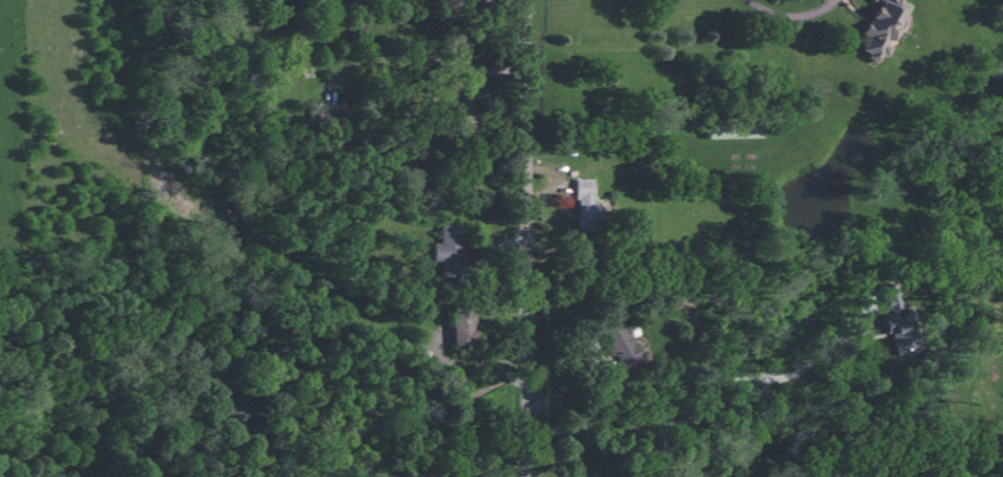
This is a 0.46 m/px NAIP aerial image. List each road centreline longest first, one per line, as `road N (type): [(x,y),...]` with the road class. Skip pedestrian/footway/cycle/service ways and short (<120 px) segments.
road 1 (residential): [(524,0),(526,476)]

